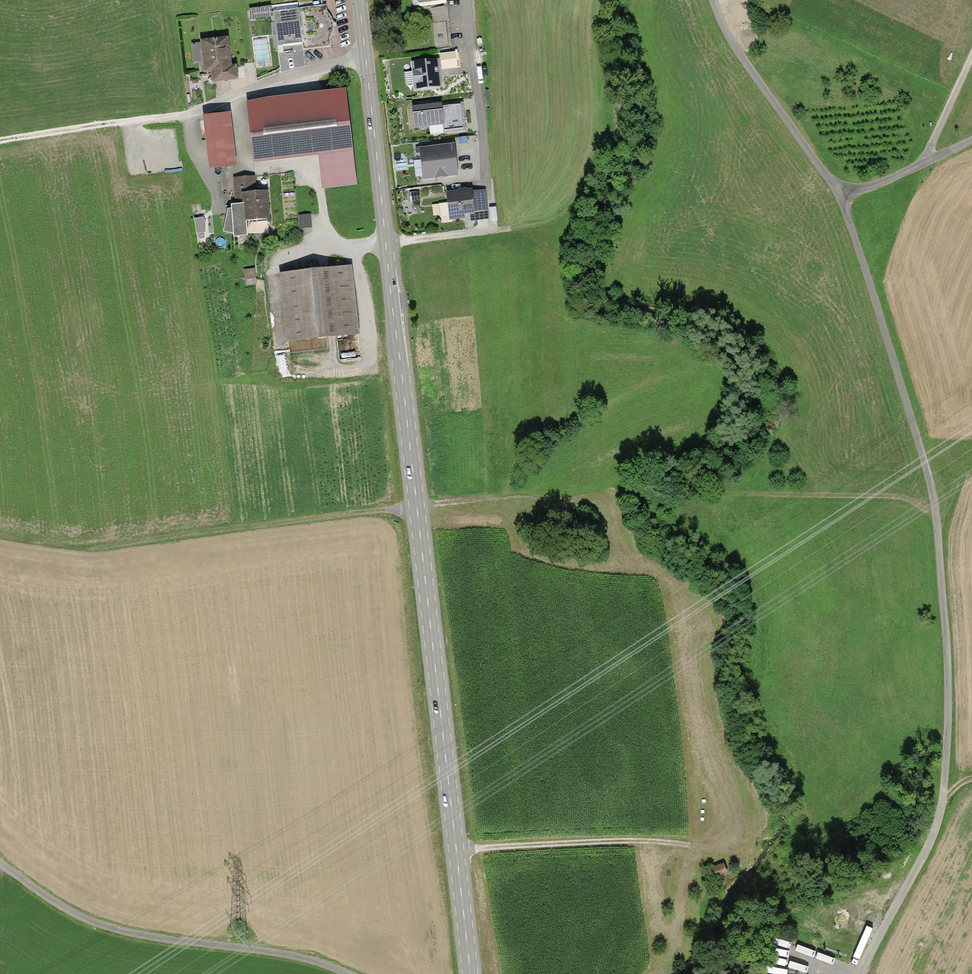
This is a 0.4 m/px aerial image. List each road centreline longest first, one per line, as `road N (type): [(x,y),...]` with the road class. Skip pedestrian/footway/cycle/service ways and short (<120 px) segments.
road 1 (unclassified): [(861,973),(928,843),(943,793),(947,693),(935,512),(839,198),(751,77),(714,0)]
road 2 (secondary): [(366,58),(469,973)]
road 3 (track): [(516,496),(96,547),(0,535)]
road 4 (track): [(0,865),(94,926),(147,942),(315,961),(346,973)]
road 5 (track): [(456,848),(637,840),(748,859)]
road 6 (track): [(387,243),(333,243),(315,162),(243,170),(231,98)]
road 7 (residential): [(495,231),(467,0)]
road 8 (track): [(743,496),(899,499),(935,512)]
road 9 (track): [(0,143),(188,117)]
road 10 (residential): [(366,58),(267,83),(188,117)]
road 11 (track): [(839,198),(971,140)]

